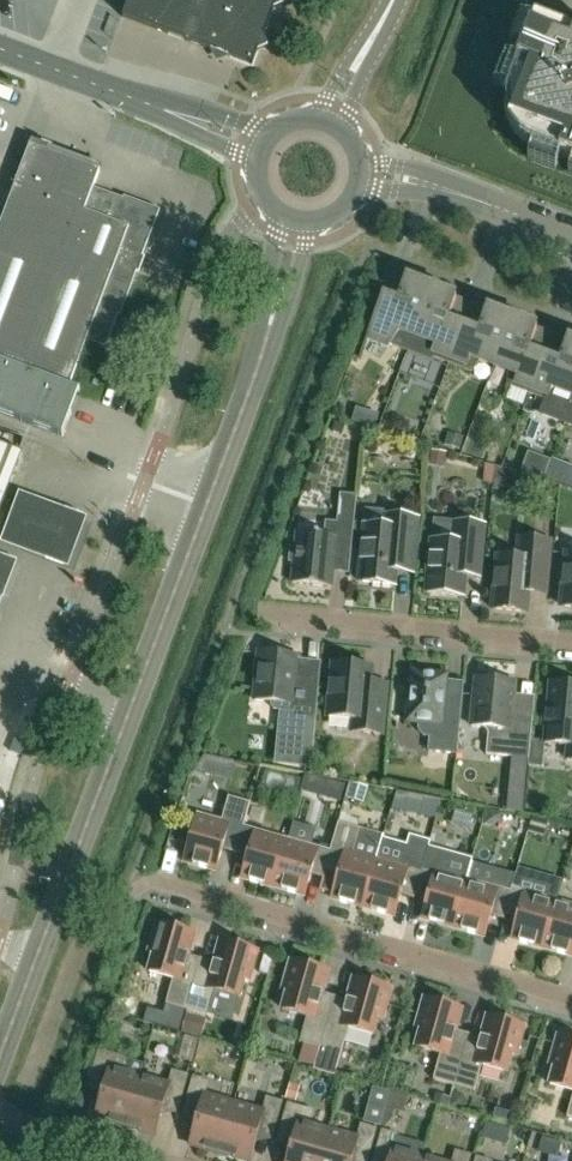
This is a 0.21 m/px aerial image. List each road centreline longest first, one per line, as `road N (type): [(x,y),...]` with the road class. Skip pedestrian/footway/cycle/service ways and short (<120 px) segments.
road 1 (residential): [(0,1054),(261,357),(296,220)]
road 2 (residential): [(163,881),(571,996)]
road 3 (residential): [(274,616),(571,644)]
road 4 (unclassified): [(264,147),(0,51)]
road 5 (unclassified): [(571,236),(423,182),(360,177)]
road 6 (residential): [(160,1160),(0,1114)]
road 7 (residential): [(328,123),(393,0)]

